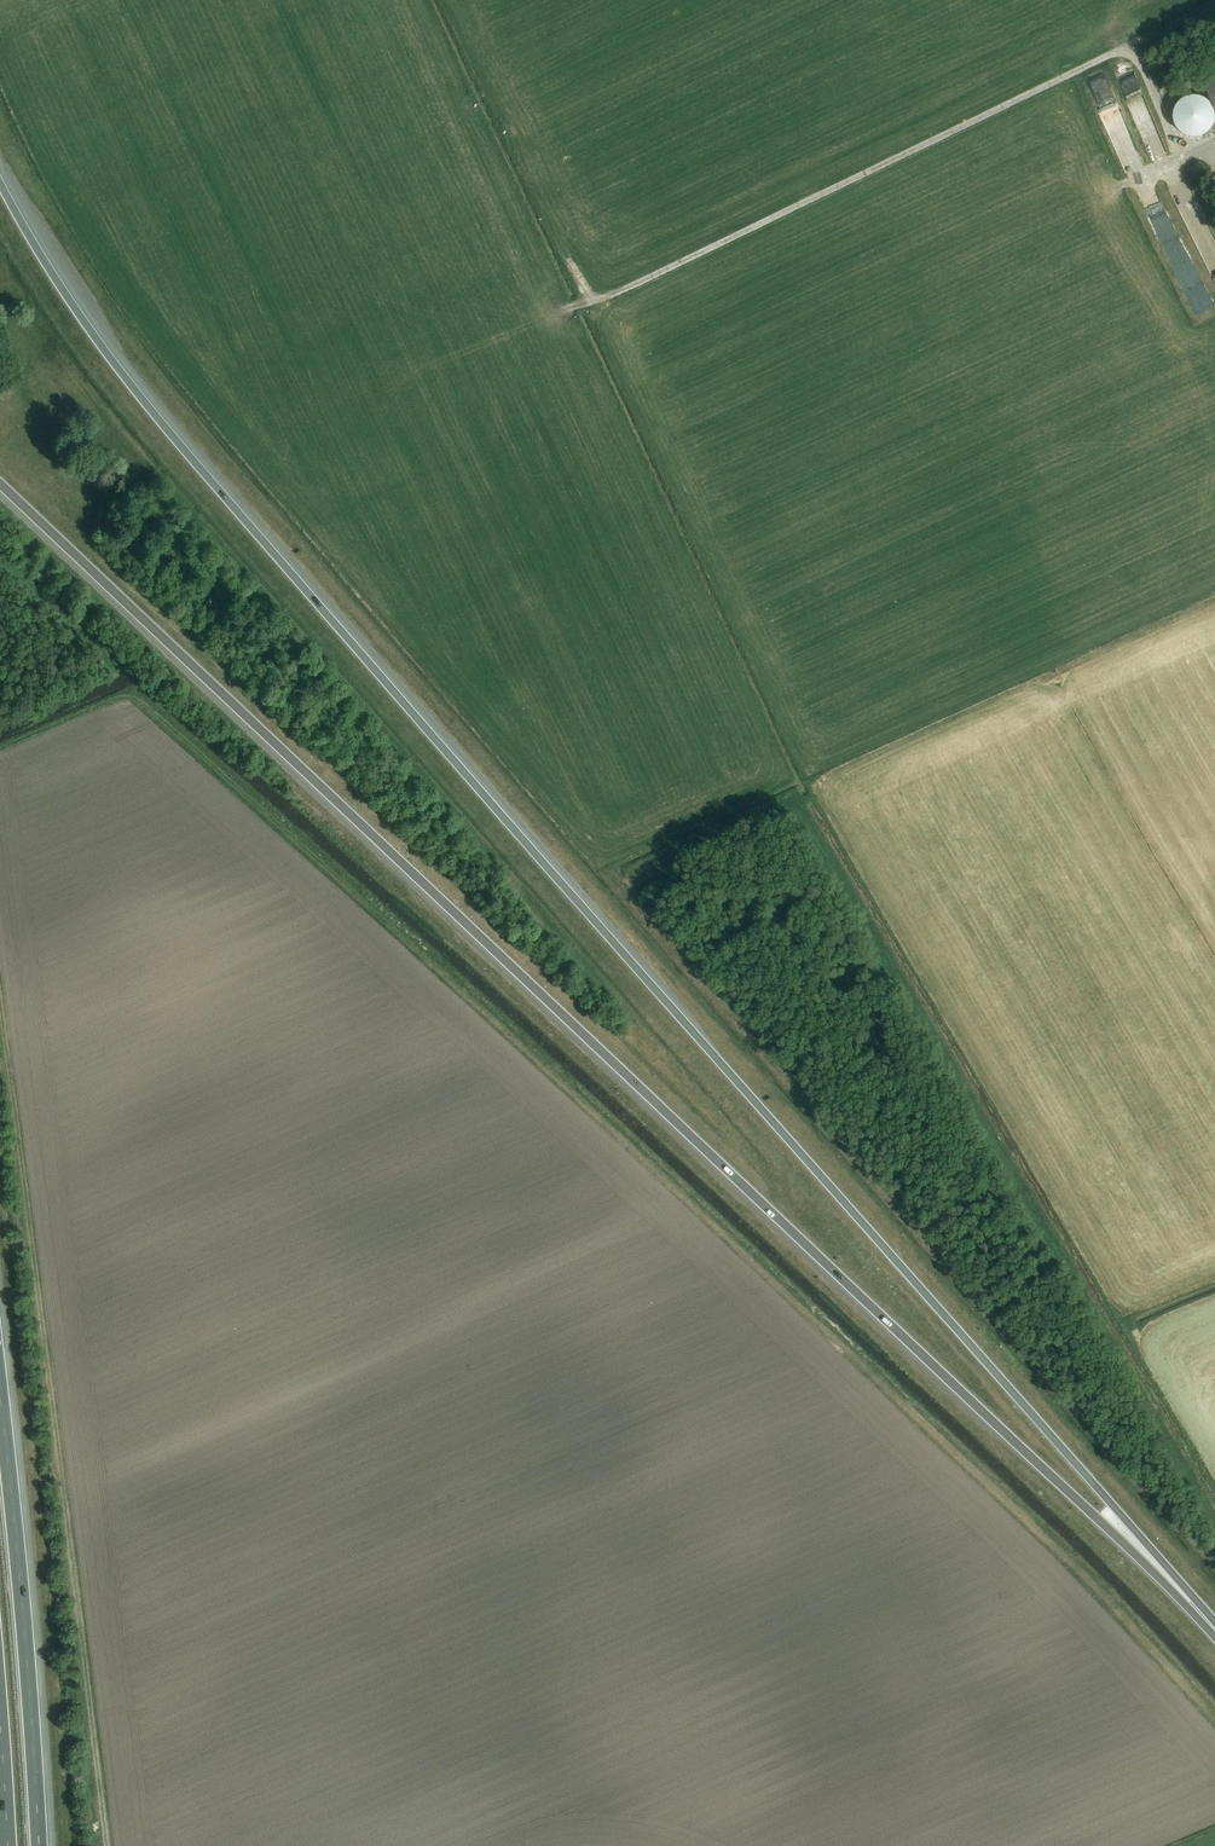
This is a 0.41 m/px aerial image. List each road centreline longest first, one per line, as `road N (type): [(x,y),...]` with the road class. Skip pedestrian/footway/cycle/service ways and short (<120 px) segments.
road 1 (trunk): [(1188,1599),(162,417),(57,275),(0,177)]
road 2 (trunk): [(0,483),(1188,1599)]
road 3 (track): [(0,1008),(105,1845)]
road 4 (motorway): [(42,1845),(0,1395)]

